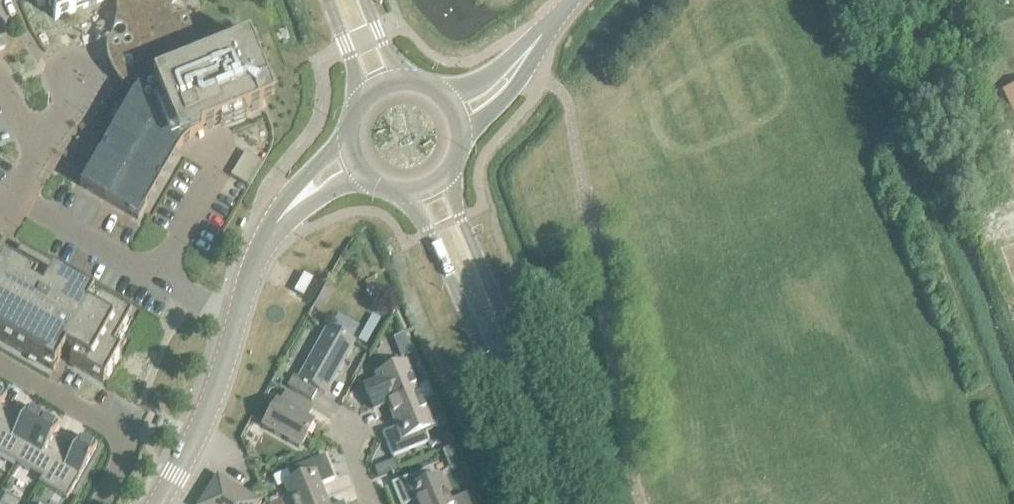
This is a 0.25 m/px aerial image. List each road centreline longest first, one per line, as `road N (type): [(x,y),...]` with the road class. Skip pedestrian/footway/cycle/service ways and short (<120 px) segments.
road 1 (tertiary): [(554,503),(429,188)]
road 2 (residential): [(237,321),(10,197)]
road 3 (residential): [(101,503),(125,455),(121,435),(0,364)]
road 4 (tertiary): [(237,321),(271,228),(352,159)]
road 5 (tertiary): [(158,503),(213,396),(237,321)]
road 6 (tertiary): [(461,134),(508,94),(541,35)]

